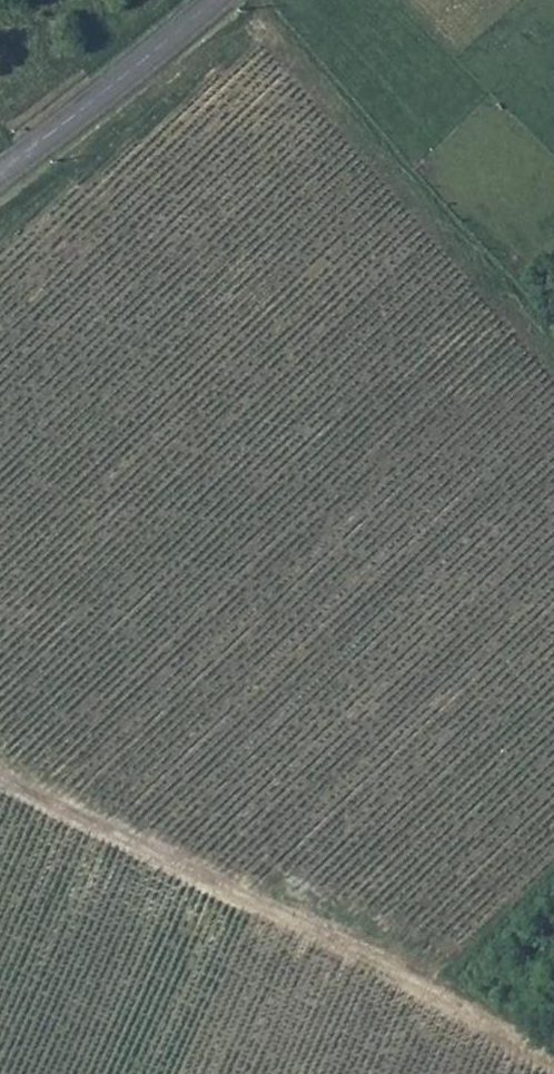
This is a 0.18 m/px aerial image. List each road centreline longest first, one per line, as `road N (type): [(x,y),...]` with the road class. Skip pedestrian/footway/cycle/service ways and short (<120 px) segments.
road 1 (tertiary): [(0,177),(220,0)]

